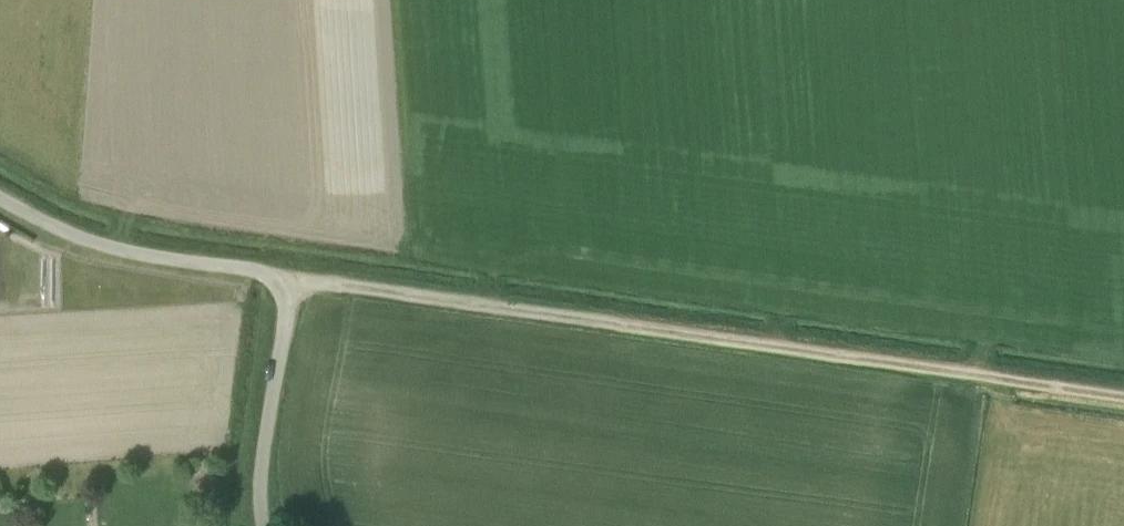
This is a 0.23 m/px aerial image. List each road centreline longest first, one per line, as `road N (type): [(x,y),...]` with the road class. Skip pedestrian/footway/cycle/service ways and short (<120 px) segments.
road 1 (track): [(1123,397),(301,278),(279,284)]
road 2 (residential): [(264,525),(263,461),(287,310),(279,284),(249,268),(93,241),(0,198)]

